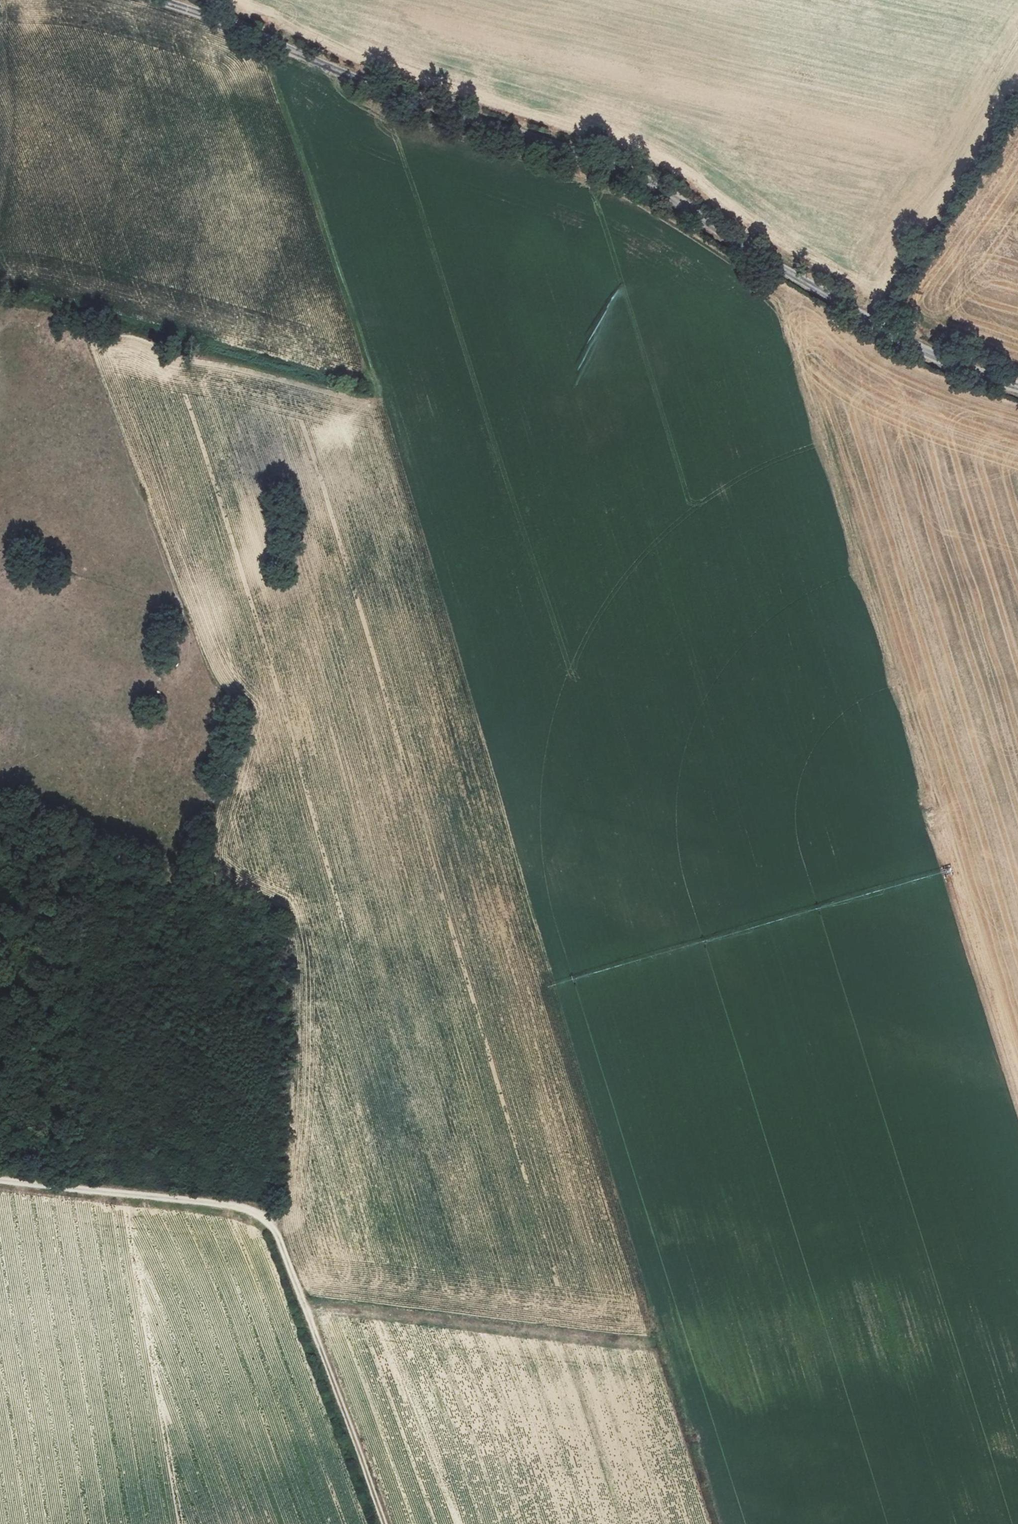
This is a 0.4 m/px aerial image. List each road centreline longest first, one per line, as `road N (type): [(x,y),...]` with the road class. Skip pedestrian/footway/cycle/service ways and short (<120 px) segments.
road 1 (unclassified): [(155,0),(628,177),(875,325),(1017,385)]
road 2 (track): [(0,1178),(220,1203),(257,1216),(276,1238),(382,1523)]

